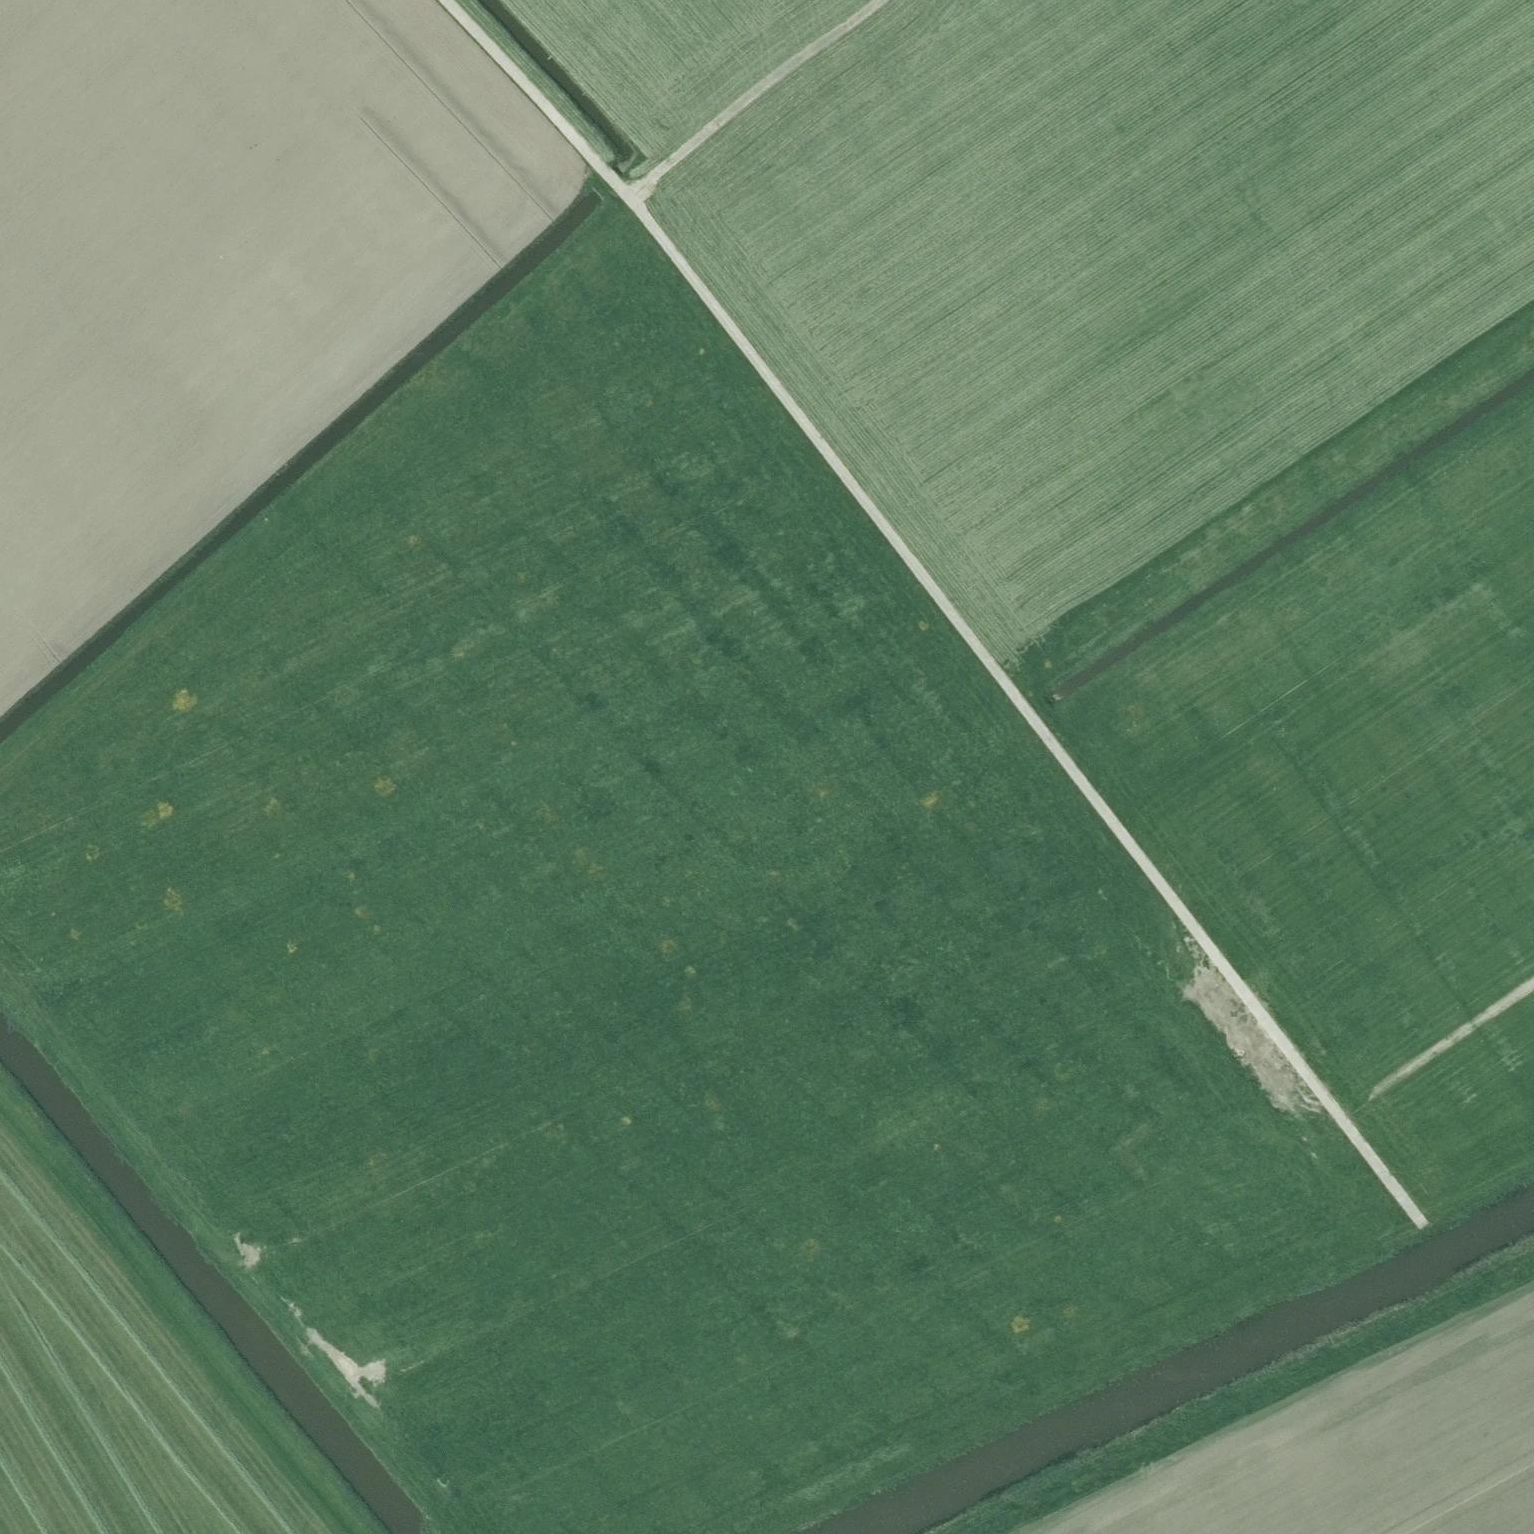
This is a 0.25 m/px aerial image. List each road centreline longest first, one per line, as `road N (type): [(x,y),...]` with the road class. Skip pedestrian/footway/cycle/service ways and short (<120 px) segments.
road 1 (track): [(439,0),(629,201),(1422,1228)]
road 2 (track): [(629,201),(879,0)]

